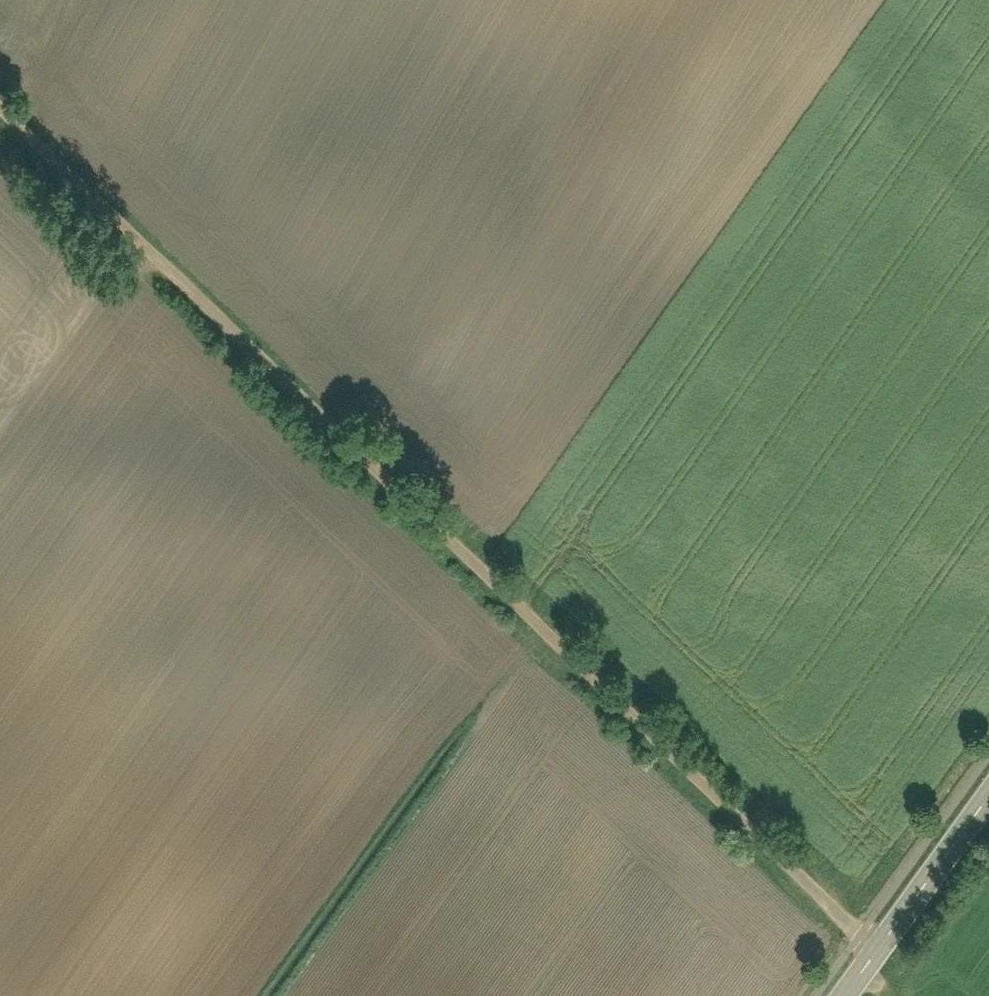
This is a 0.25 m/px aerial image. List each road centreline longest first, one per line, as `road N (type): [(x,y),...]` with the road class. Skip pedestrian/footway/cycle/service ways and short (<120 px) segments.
road 1 (secondary): [(844,995),(988,796)]

